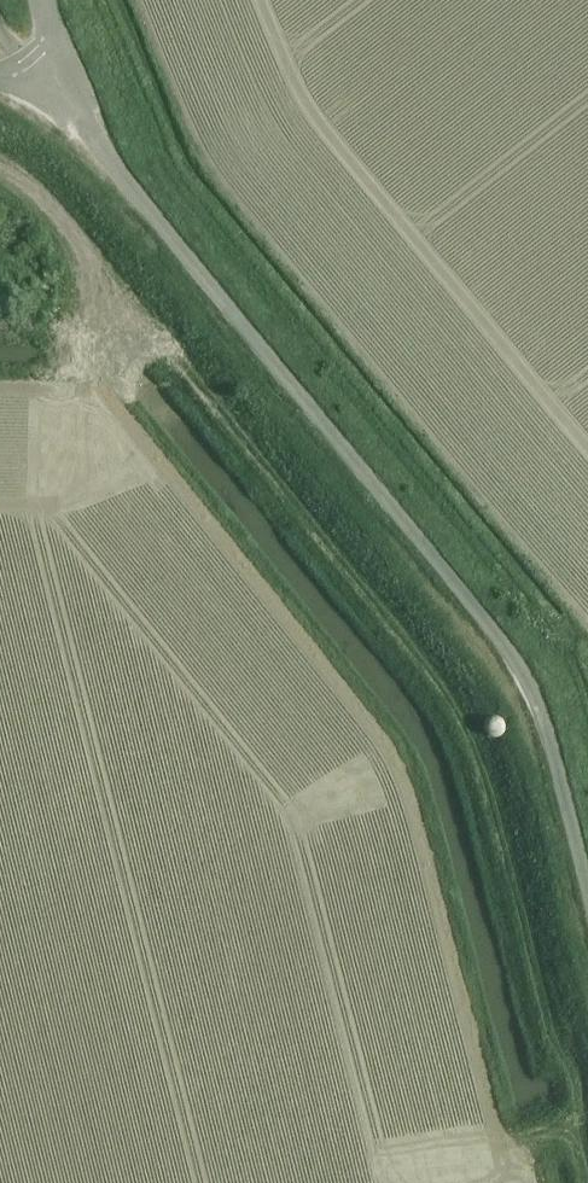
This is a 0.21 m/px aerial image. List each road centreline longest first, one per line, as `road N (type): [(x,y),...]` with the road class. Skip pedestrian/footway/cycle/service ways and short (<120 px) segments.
road 1 (track): [(0,158),(24,171),(140,293),(465,725),(528,904),(587,1172)]
road 2 (unclassified): [(587,905),(523,674),(34,76)]

